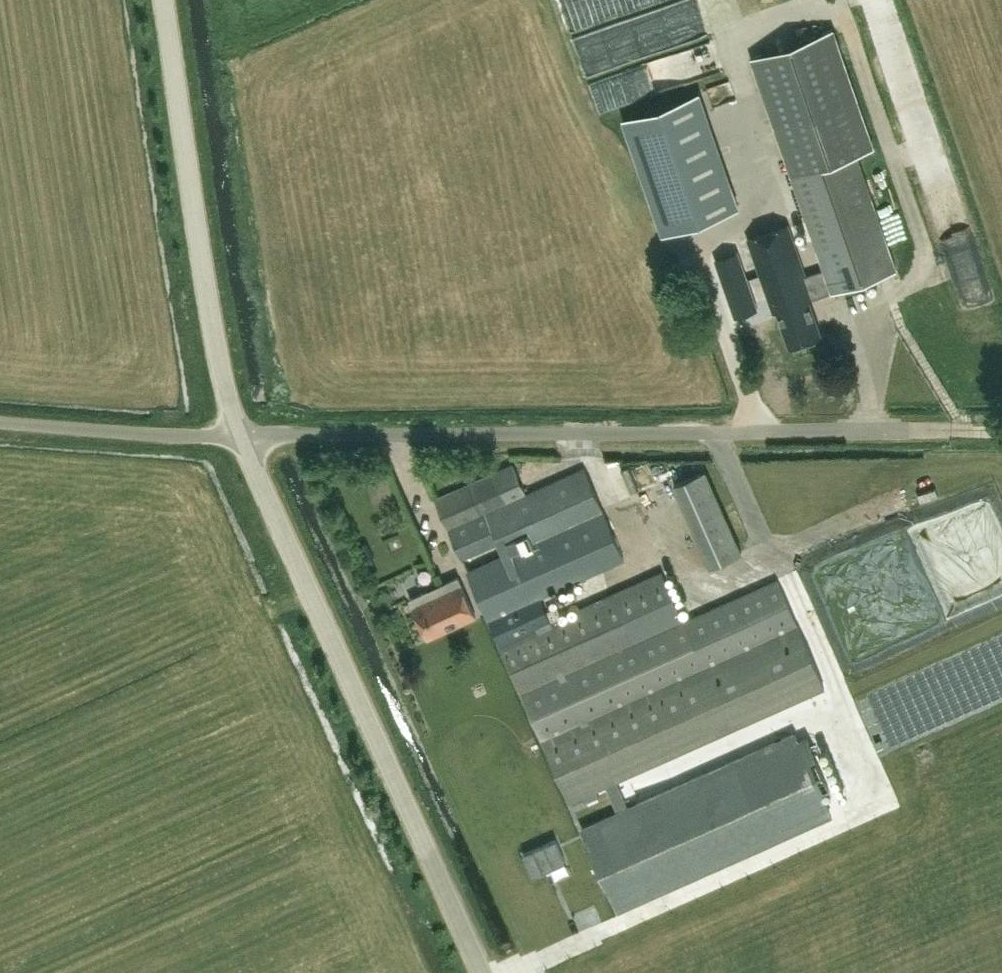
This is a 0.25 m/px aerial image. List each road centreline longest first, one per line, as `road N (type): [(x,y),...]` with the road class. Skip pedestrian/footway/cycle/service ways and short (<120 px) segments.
road 1 (unclassified): [(241,435),(857,433)]
road 2 (unclassified): [(483,972),(241,435)]
road 3 (unclassified): [(241,435),(216,369),(158,0)]
road 4 (unclassified): [(241,435),(0,421)]
road 5 (track): [(1001,432),(857,433)]

